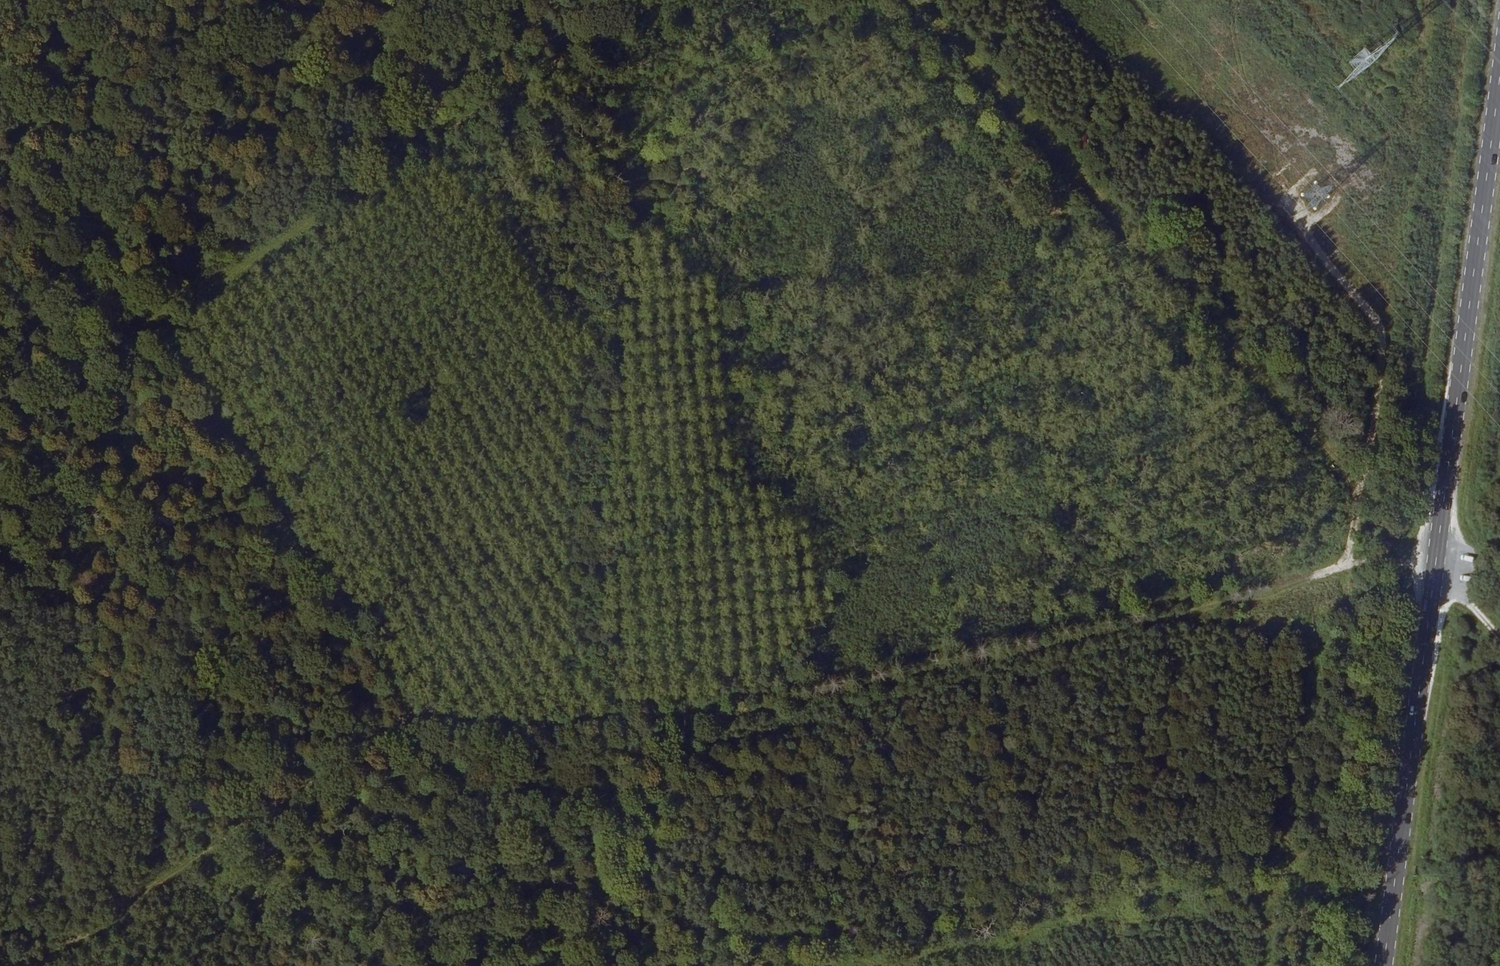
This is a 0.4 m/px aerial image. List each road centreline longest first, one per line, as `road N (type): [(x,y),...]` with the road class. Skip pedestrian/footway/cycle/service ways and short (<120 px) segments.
road 1 (track): [(1419,559),(627,720),(424,718),(48,965)]
road 2 (track): [(0,60),(584,965)]
road 3 (primary): [(1499,82),(1384,965)]
road 4 (track): [(655,0),(0,431)]
road 5 (track): [(915,0),(1363,493)]

